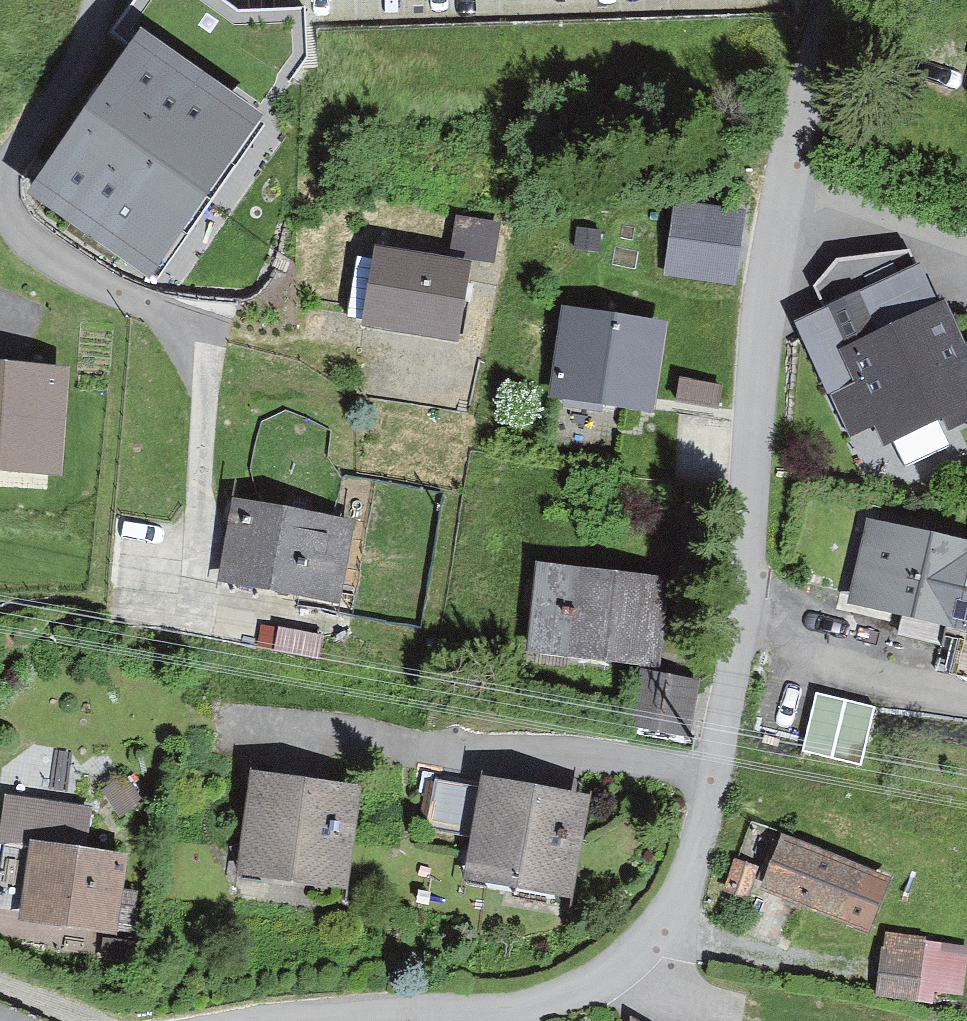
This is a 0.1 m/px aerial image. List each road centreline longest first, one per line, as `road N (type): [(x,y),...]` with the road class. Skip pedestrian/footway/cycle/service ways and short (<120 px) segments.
road 1 (residential): [(277,1020),(517,1012),(624,967),(667,929),(691,878),(702,824),(776,256),(806,73),(827,0)]

